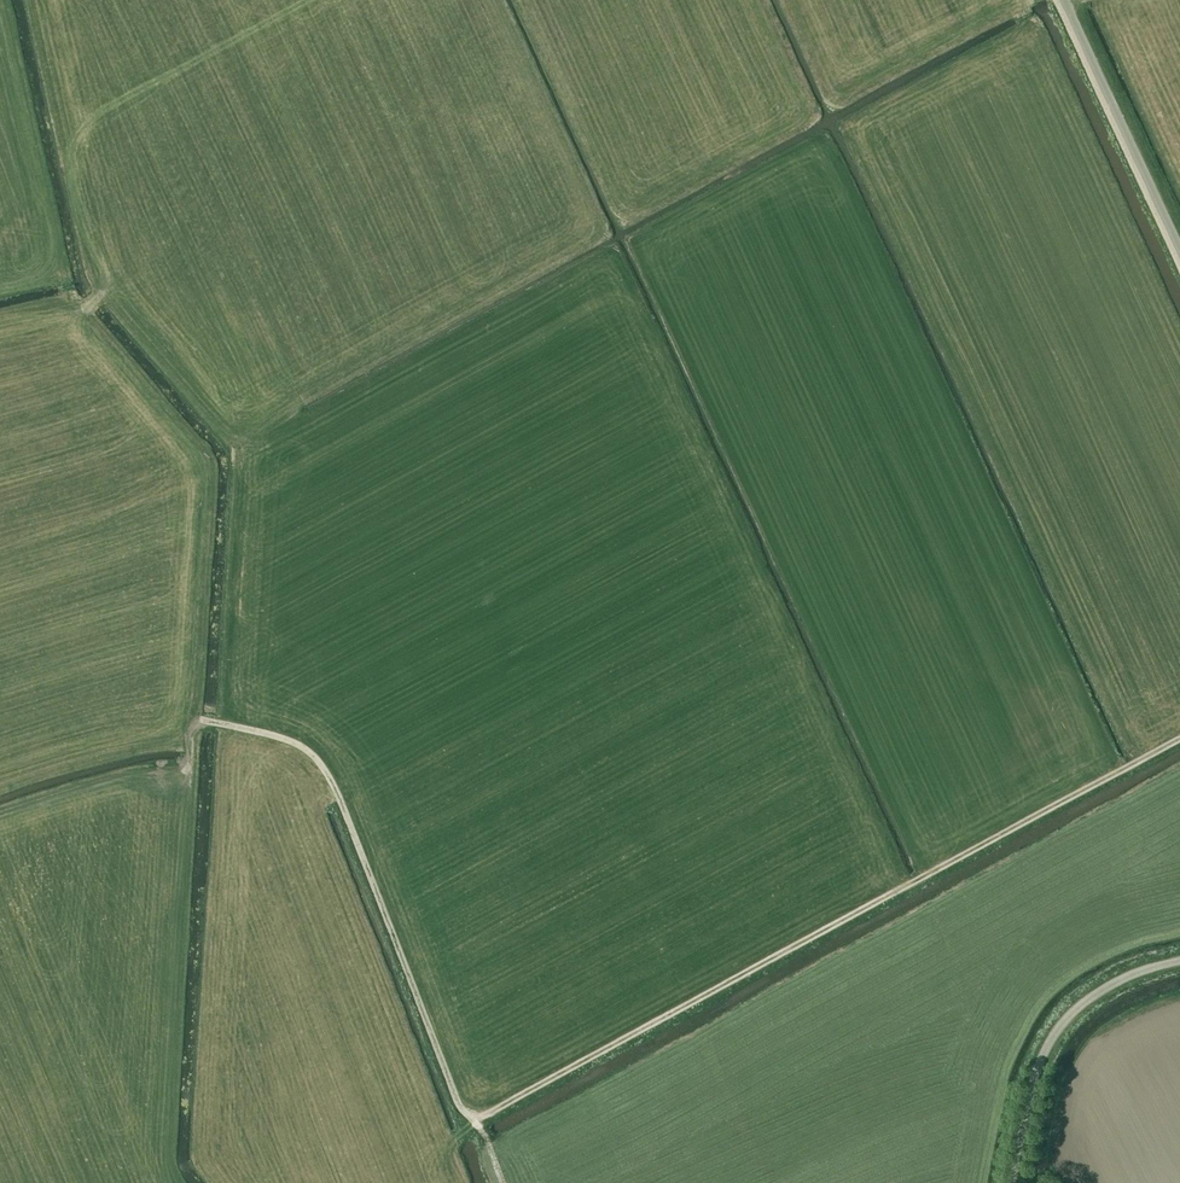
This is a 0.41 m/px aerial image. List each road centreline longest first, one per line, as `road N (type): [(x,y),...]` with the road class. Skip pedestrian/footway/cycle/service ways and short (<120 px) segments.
road 1 (unclassified): [(1012,1182),(1037,1067),(1054,1034),(1107,987),(1179,960)]
road 2 (unclassified): [(1179,251),(1063,0)]

